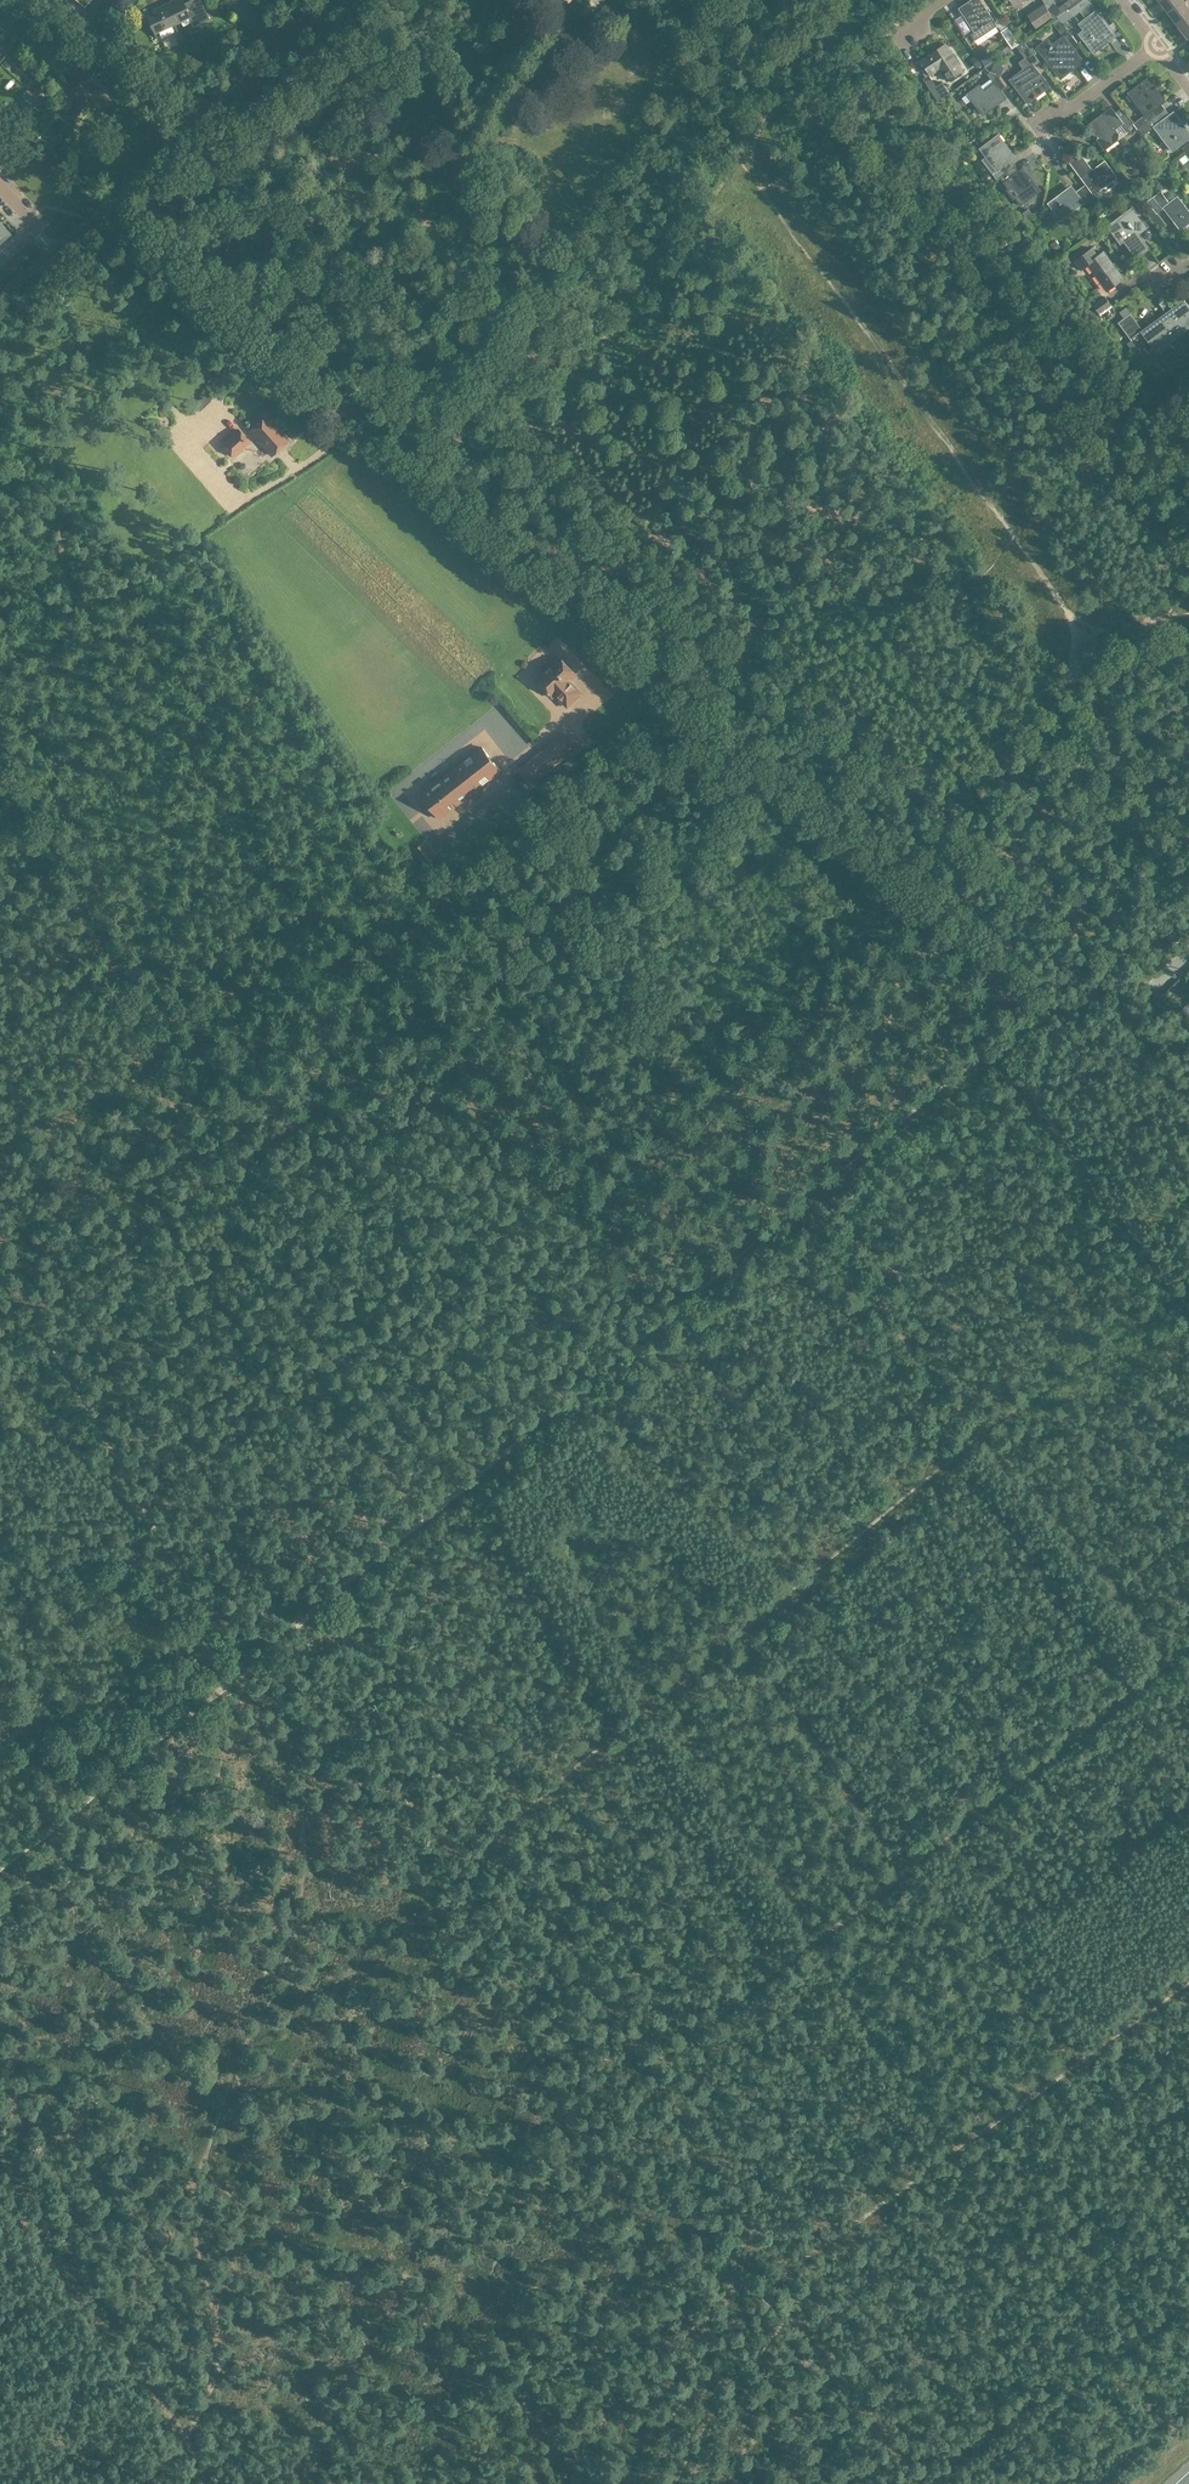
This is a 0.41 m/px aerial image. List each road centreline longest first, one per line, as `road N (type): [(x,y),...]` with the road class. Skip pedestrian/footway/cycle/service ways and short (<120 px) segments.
road 1 (track): [(189,128),(1159,979)]
road 2 (track): [(1040,1015),(98,213)]
road 3 (track): [(337,1587),(924,2483)]
road 4 (track): [(1040,1015),(824,1179),(249,1667)]
road 5 (track): [(652,2068),(1188,1651)]
road 6 (track): [(1089,452),(742,0)]
road 7 (track): [(743,1631),(980,1434),(1178,1298)]
road 8 (track): [(1188,1313),(994,1046)]
road 9 (track): [(249,1667),(0,1868)]
road 10 (track): [(0,2186),(86,2313),(187,2439)]
road 11 (residential): [(51,251),(275,50)]
road 12 (track): [(46,0),(191,127)]
road 13 (residential): [(1038,133),(1158,46)]
road 14 (track): [(1040,1015),(1159,979)]
road 15 (track): [(1188,2400),(1099,2483)]
road 16 (track): [(910,25),(800,76)]

